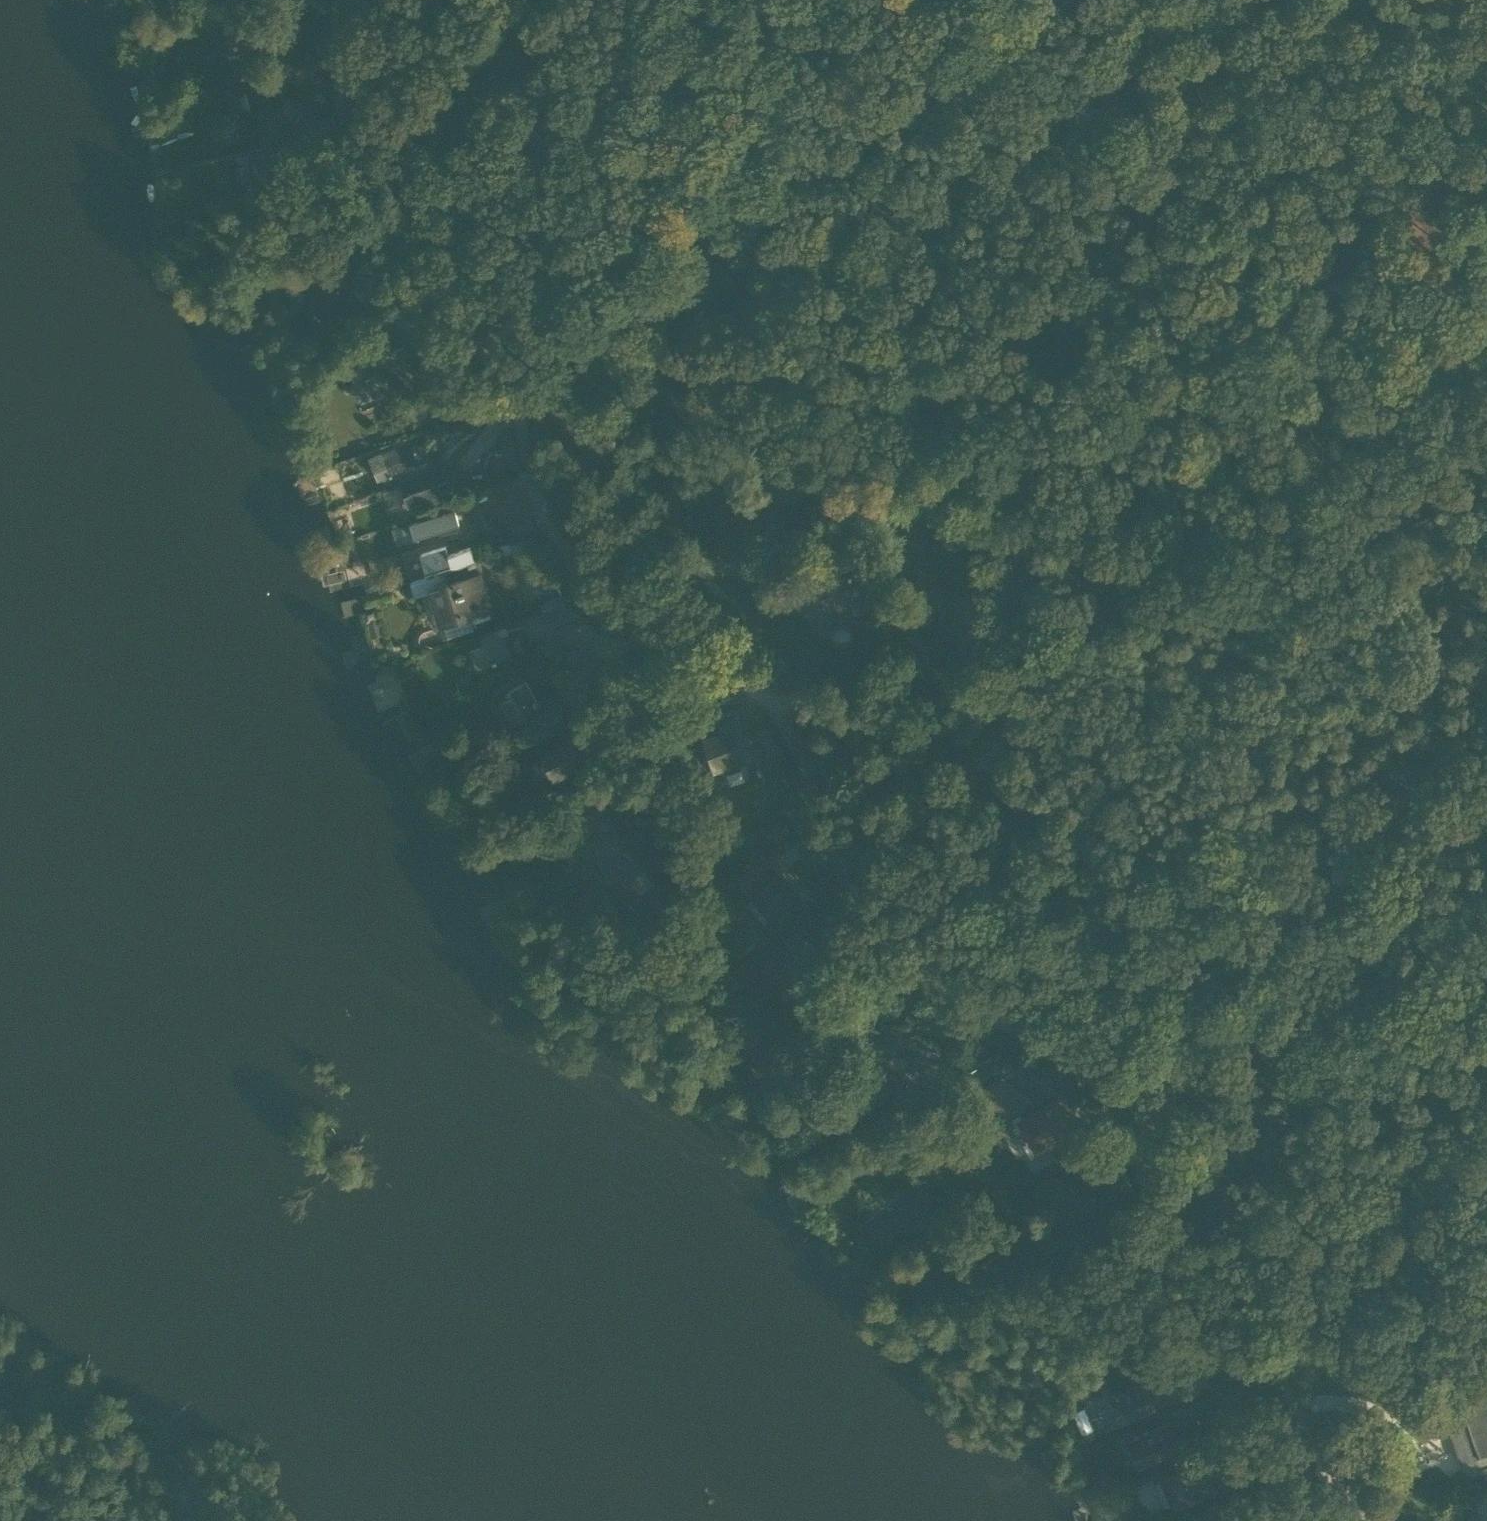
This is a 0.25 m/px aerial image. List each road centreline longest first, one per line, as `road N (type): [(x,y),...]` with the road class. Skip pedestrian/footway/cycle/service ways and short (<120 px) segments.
road 1 (unclassified): [(341,0),(342,99),(374,180),(489,292),(576,588),(640,636),(714,661),(791,734),(830,826),(851,907),(918,964),(1137,1081),(1272,1283),(1290,1392),(1324,1475),(1386,1520)]
road 2 (track): [(751,688),(820,673),(936,695),(995,695),(1137,617),(1289,589),(1486,516)]
road 3 (unclassified): [(1033,0),(1122,121),(1243,238),(1486,384)]
road 4 (track): [(1327,289),(1272,325),(1142,305),(1058,308),(942,364)]
road 5 (track): [(1137,1081),(1207,1092),(1486,1001)]

